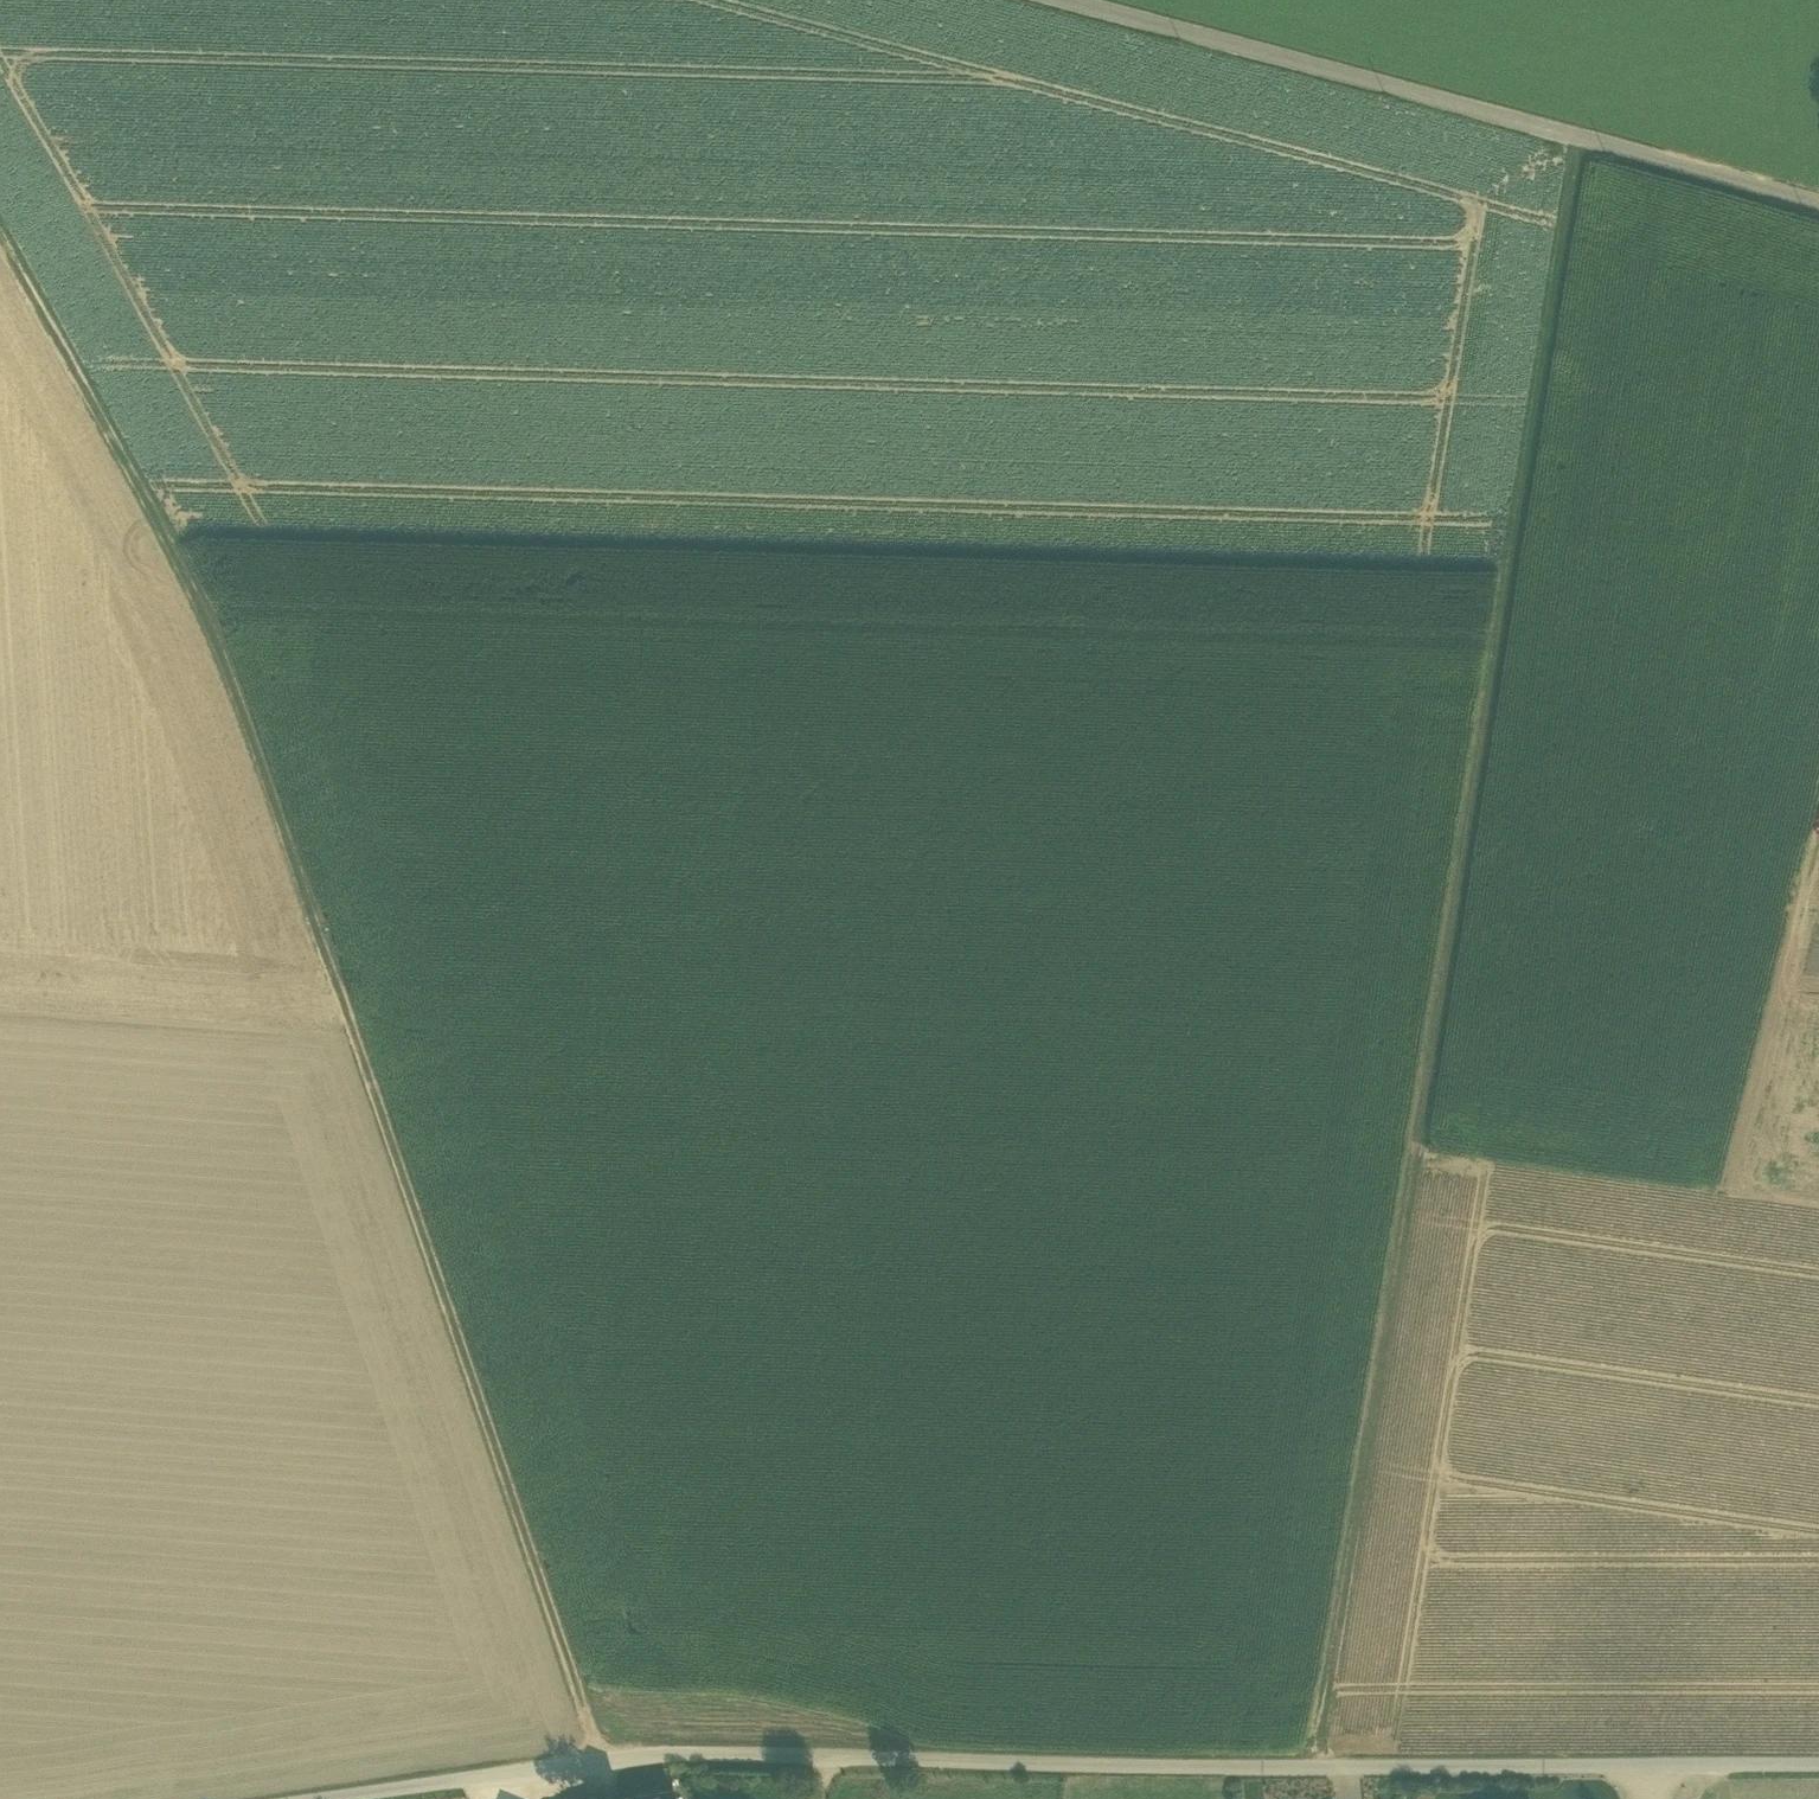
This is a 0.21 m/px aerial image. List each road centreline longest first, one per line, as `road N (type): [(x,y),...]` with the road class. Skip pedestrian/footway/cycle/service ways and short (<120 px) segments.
road 1 (track): [(1581,135),(1315,1769)]
road 2 (track): [(0,256),(179,576),(603,1762)]
road 3 (unclassified): [(1818,1766),(1315,1769),(685,1755),(321,1798)]
road 4 (unclassified): [(1818,204),(1069,0)]

